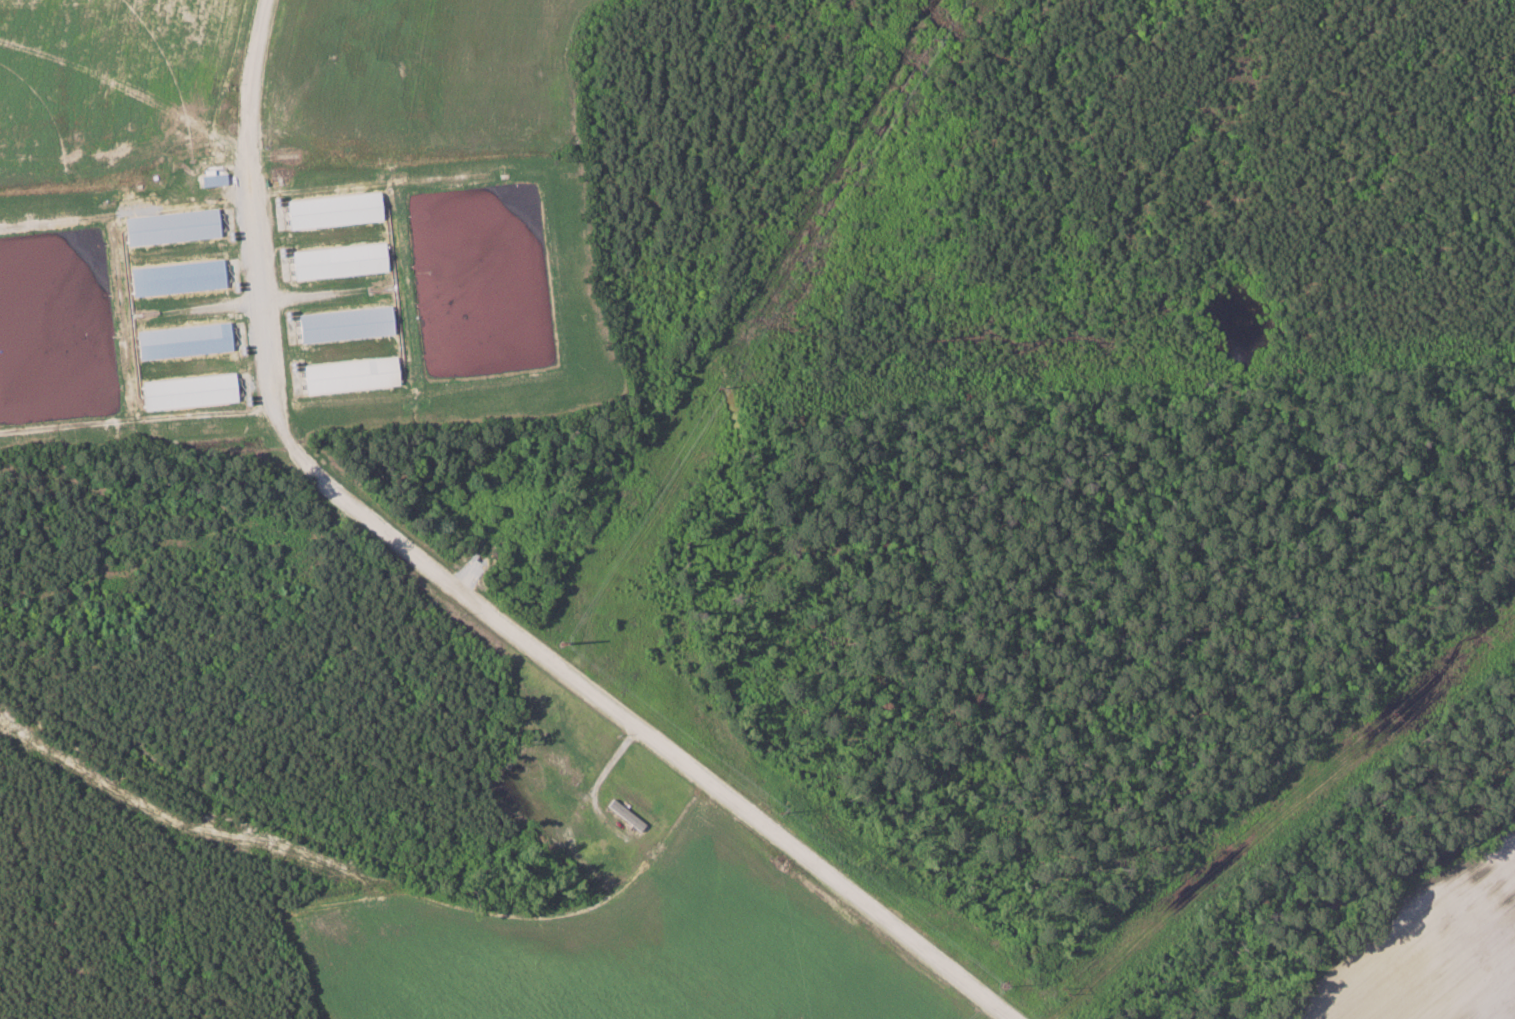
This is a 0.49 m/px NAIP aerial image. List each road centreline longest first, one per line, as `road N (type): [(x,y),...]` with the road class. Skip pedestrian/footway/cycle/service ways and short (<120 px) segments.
road 1 (residential): [(1011,1018),(320,480),(283,431),(248,159),(250,84),(267,0)]

